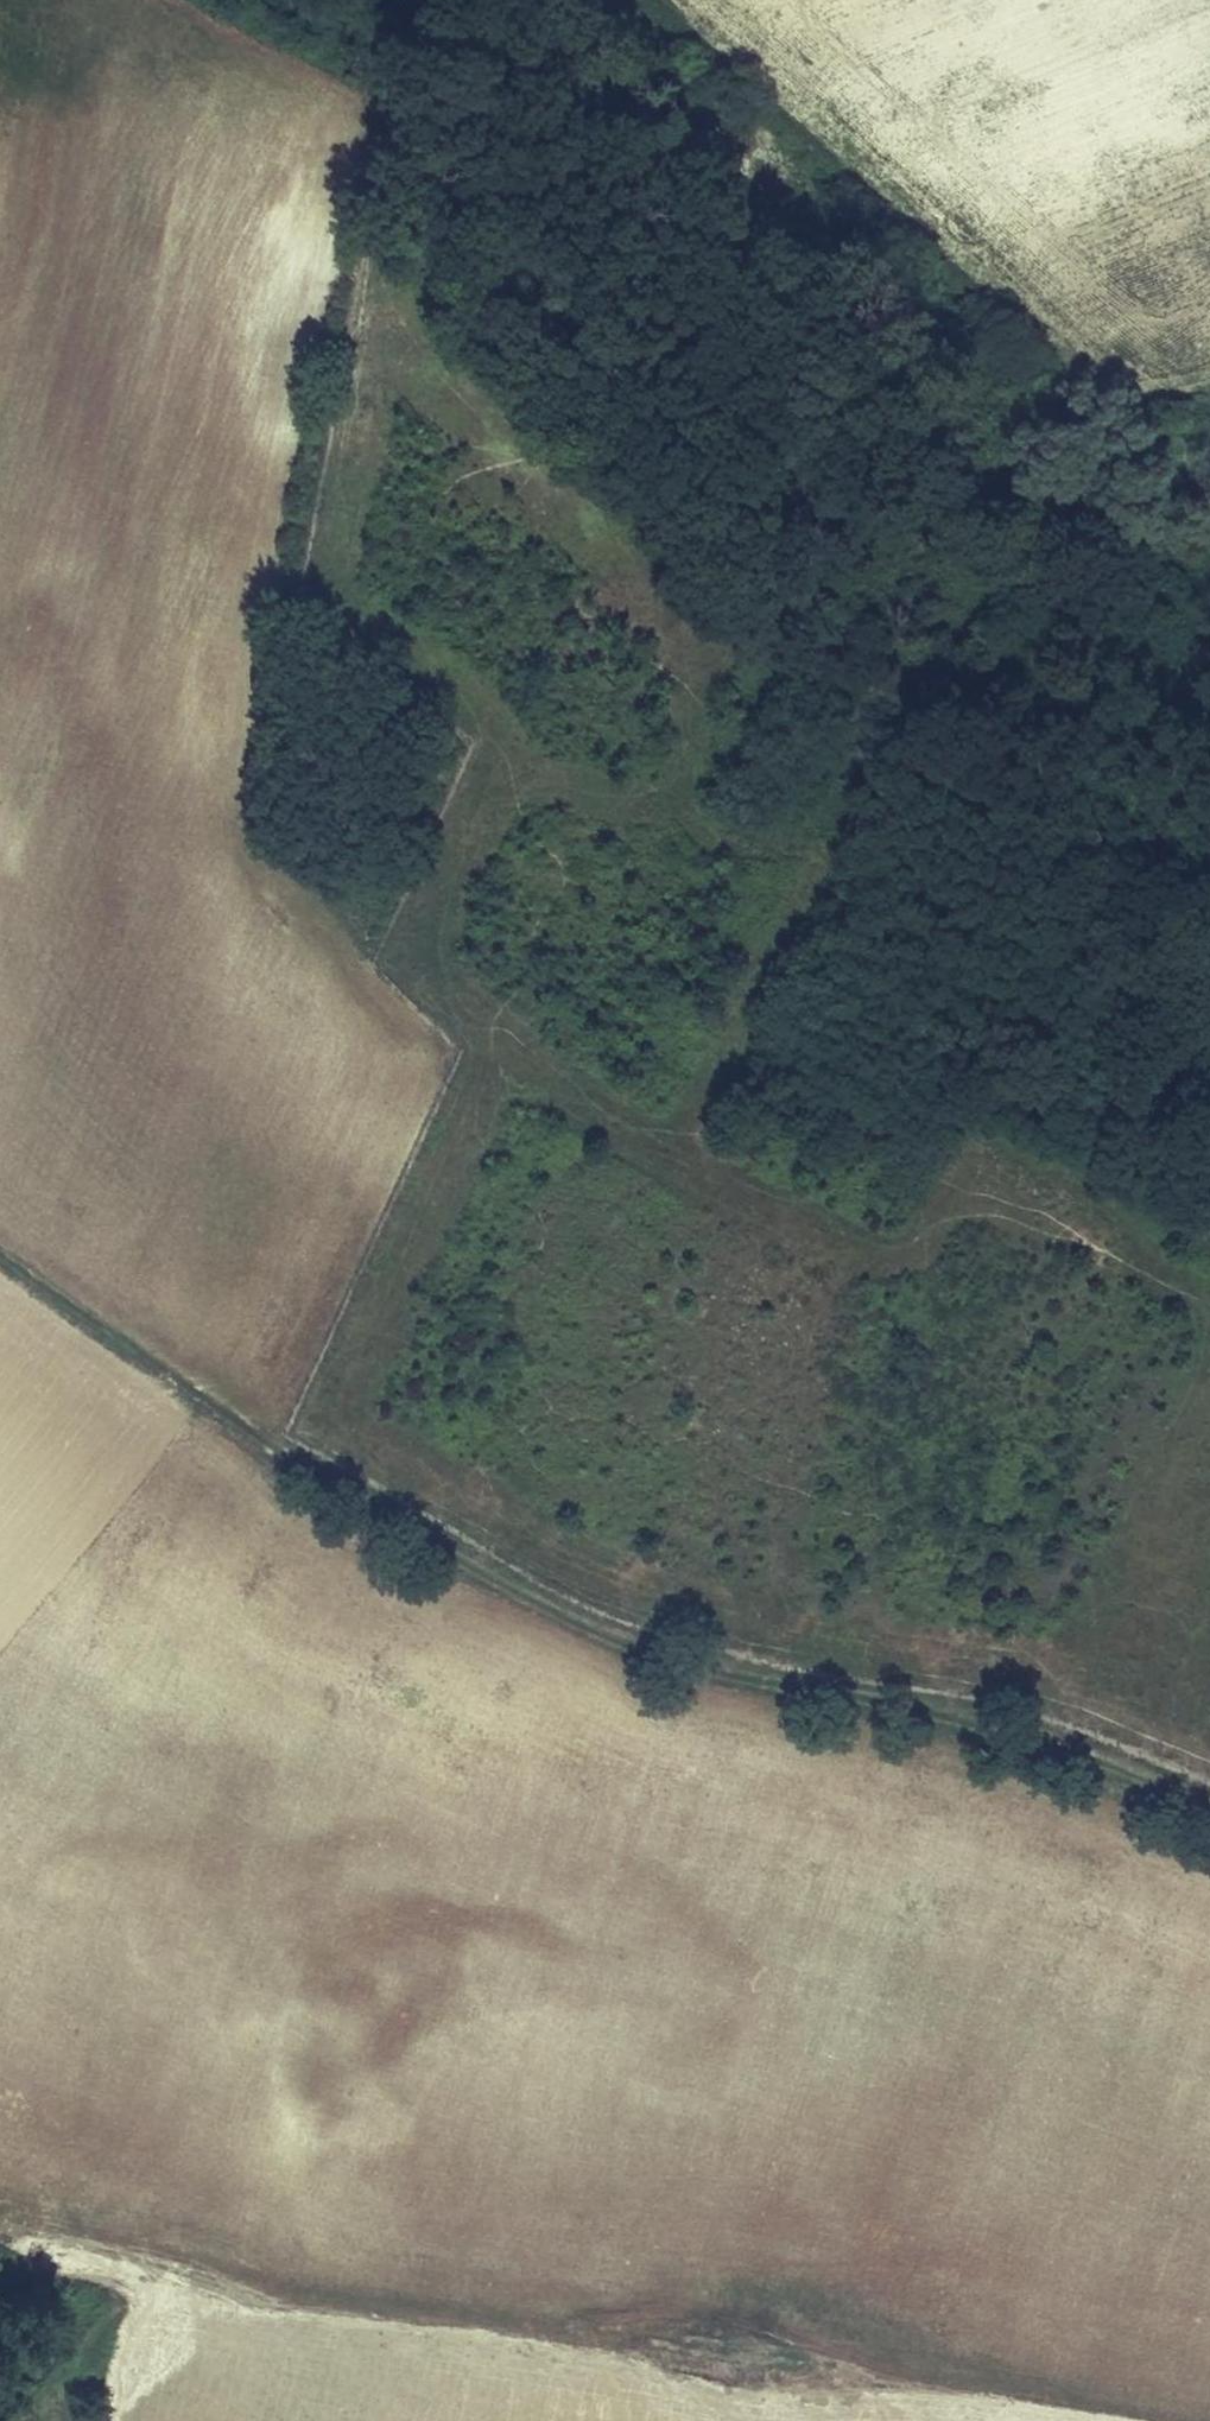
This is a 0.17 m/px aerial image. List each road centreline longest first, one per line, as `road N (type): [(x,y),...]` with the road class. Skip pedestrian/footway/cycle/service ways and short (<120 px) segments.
road 1 (track): [(1209,1802),(1024,1729),(643,1650),(484,1576),(274,1451),(0,1262)]

